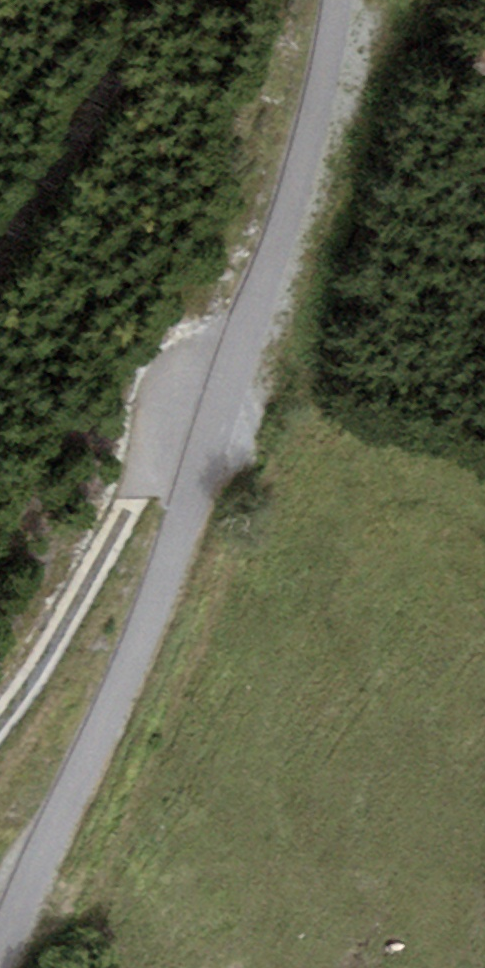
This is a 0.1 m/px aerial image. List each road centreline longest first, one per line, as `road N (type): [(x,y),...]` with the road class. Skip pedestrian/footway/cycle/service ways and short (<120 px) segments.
road 1 (track): [(0,950),(168,567),(300,160),(334,0)]
road 2 (track): [(218,416),(180,421),(159,439),(0,724)]

